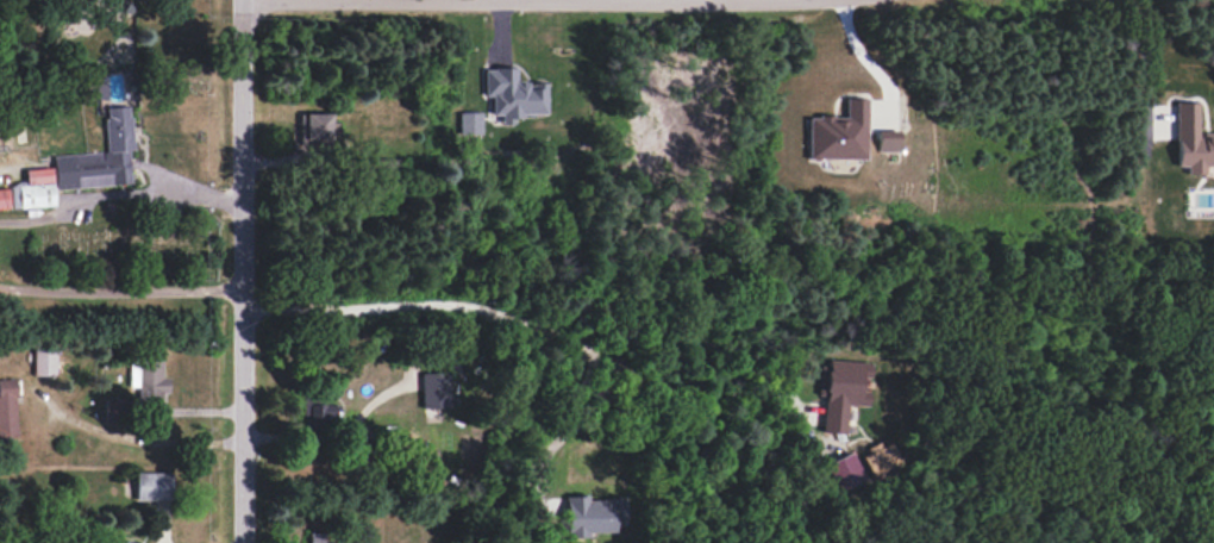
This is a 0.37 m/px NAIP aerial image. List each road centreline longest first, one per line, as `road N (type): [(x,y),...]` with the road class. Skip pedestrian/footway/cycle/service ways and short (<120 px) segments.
road 1 (residential): [(244,7),(829,0)]
road 2 (residential): [(244,0),(248,542)]

